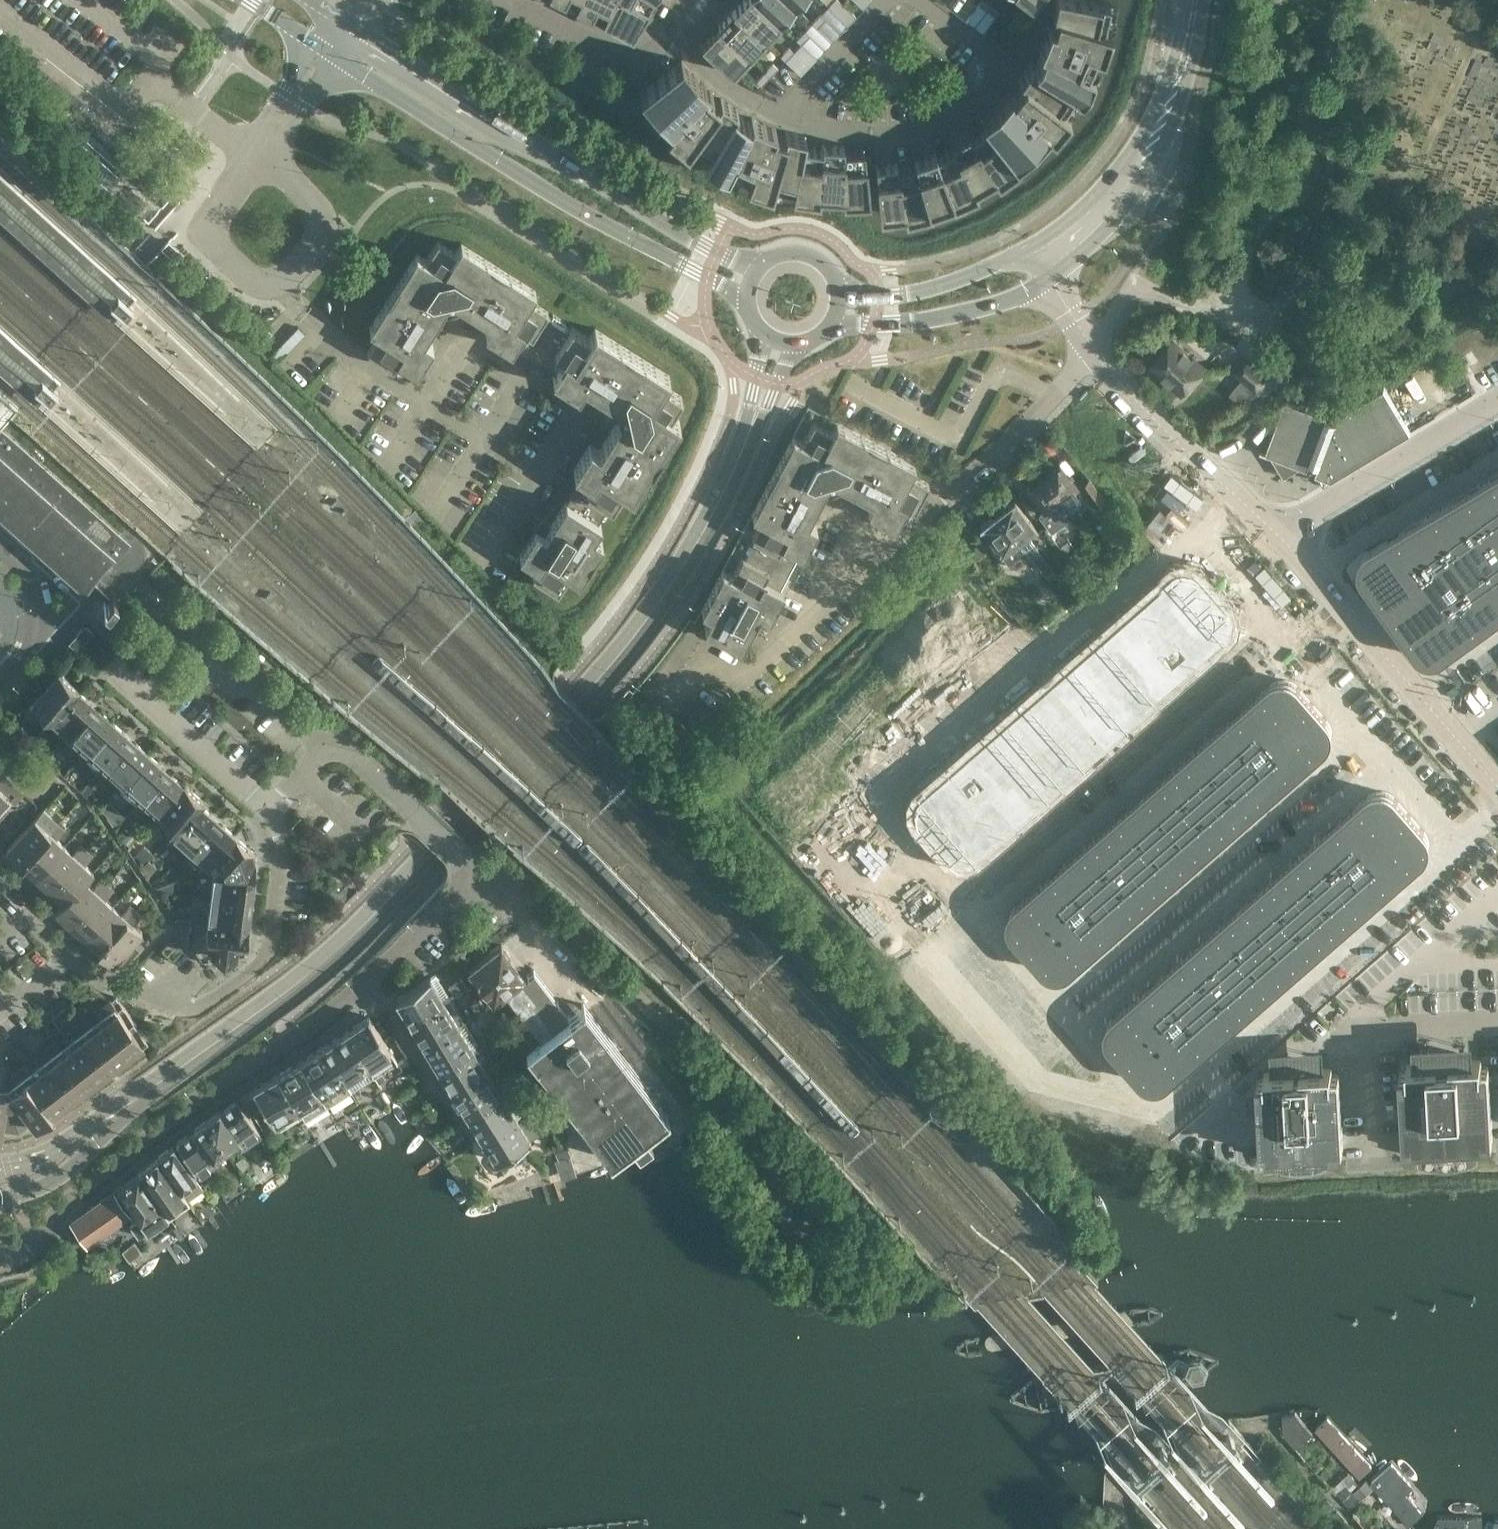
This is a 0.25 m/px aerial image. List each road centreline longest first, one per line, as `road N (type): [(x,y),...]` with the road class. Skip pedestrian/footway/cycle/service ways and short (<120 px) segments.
road 1 (secondary): [(0,1180),(41,1170),(295,987),(575,705),(663,597),(717,506),(775,345)]
road 2 (secondary): [(334,57),(559,200),(742,300)]
road 3 (secondary): [(752,269),(352,32)]
road 4 (residential): [(0,1261),(30,1253),(88,1185),(367,984)]
road 5 (residential): [(367,984),(476,875),(344,750),(319,753),(269,810)]
road 6 (residential): [(269,810),(280,838),(272,934),(257,968),(220,998),(200,1008),(169,1008),(67,959)]
road 7 (residential): [(784,116),(886,134),(932,125),(985,96),(1008,68),(920,0)]
road 8 (unclassified): [(264,155),(318,226),(309,262),(273,290),(231,272),(212,241),(223,202),(258,162)]
road 9 (unclassified): [(1497,797),(1275,532)]
road 10 (unclassified): [(910,532),(1026,426),(1094,351)]
road 11 (unclassified): [(1275,532),(1497,400)]
road 12 (unclassified): [(1275,532),(1094,351)]
road 13 (secondary): [(835,326),(965,313),(1054,276)]
road 14 (residential): [(486,1158),(367,984)]
road 15 (residential): [(269,810),(115,672)]
road 16 (secondary): [(1122,189),(1174,99),(1195,0)]
road 17 (secondary): [(1035,245),(916,292),(843,290)]
road 18 (residential): [(505,0),(626,58),(648,55),(668,30)]
road 19 (residential): [(891,0),(788,110)]
road 20 (residential): [(668,30),(723,83),(784,116)]
road 21 (residential): [(0,677),(25,650),(31,619),(21,576),(0,552)]

